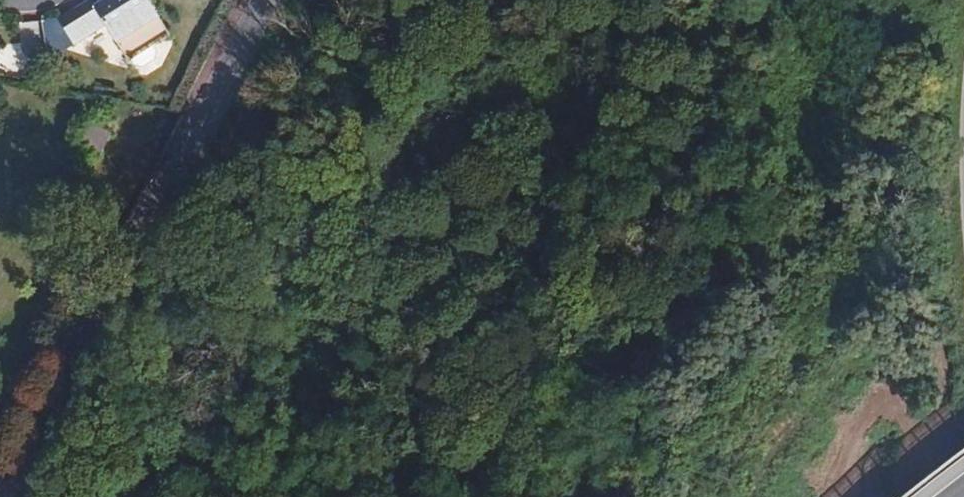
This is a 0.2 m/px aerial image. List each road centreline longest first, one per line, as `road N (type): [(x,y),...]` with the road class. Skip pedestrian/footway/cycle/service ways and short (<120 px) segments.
road 1 (residential): [(9,496),(264,0)]

